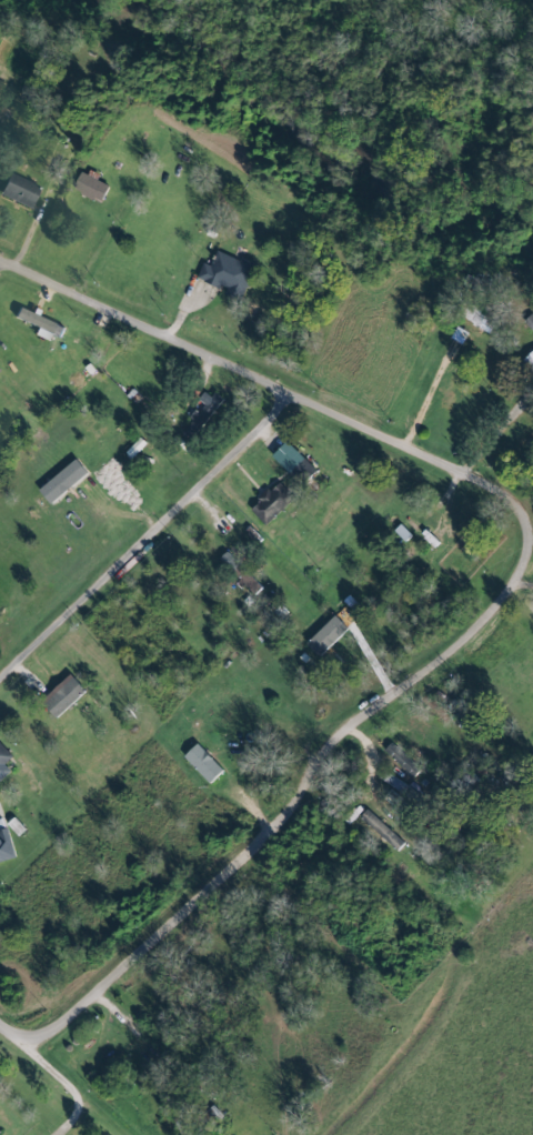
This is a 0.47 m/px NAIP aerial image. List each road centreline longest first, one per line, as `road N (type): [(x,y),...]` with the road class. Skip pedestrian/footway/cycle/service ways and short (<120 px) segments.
road 1 (residential): [(0,262),(453,471),(522,509),(532,533),(531,556),(487,623),(334,746),(275,831),(30,1051)]
road 2 (residential): [(0,685),(294,400)]

